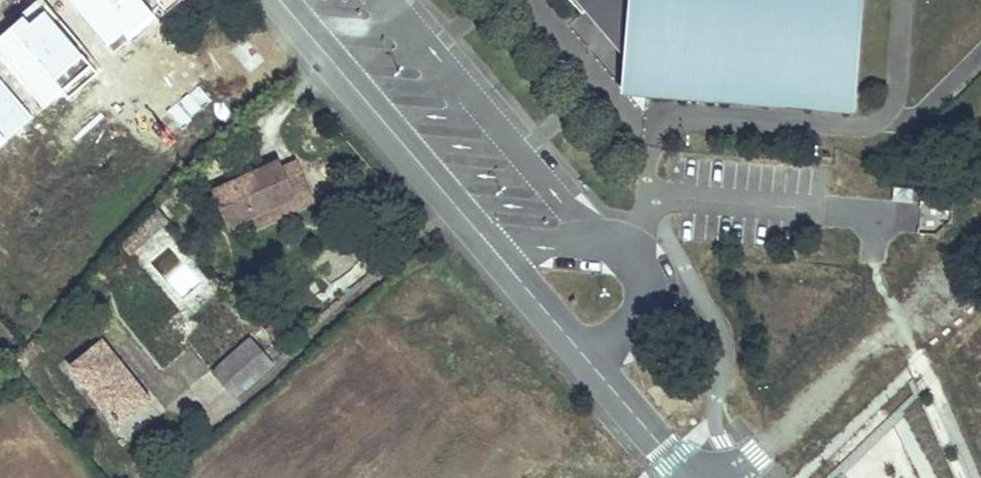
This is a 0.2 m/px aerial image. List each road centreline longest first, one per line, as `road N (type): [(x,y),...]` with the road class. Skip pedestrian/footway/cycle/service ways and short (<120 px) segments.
road 1 (residential): [(279,0),(690,477)]

